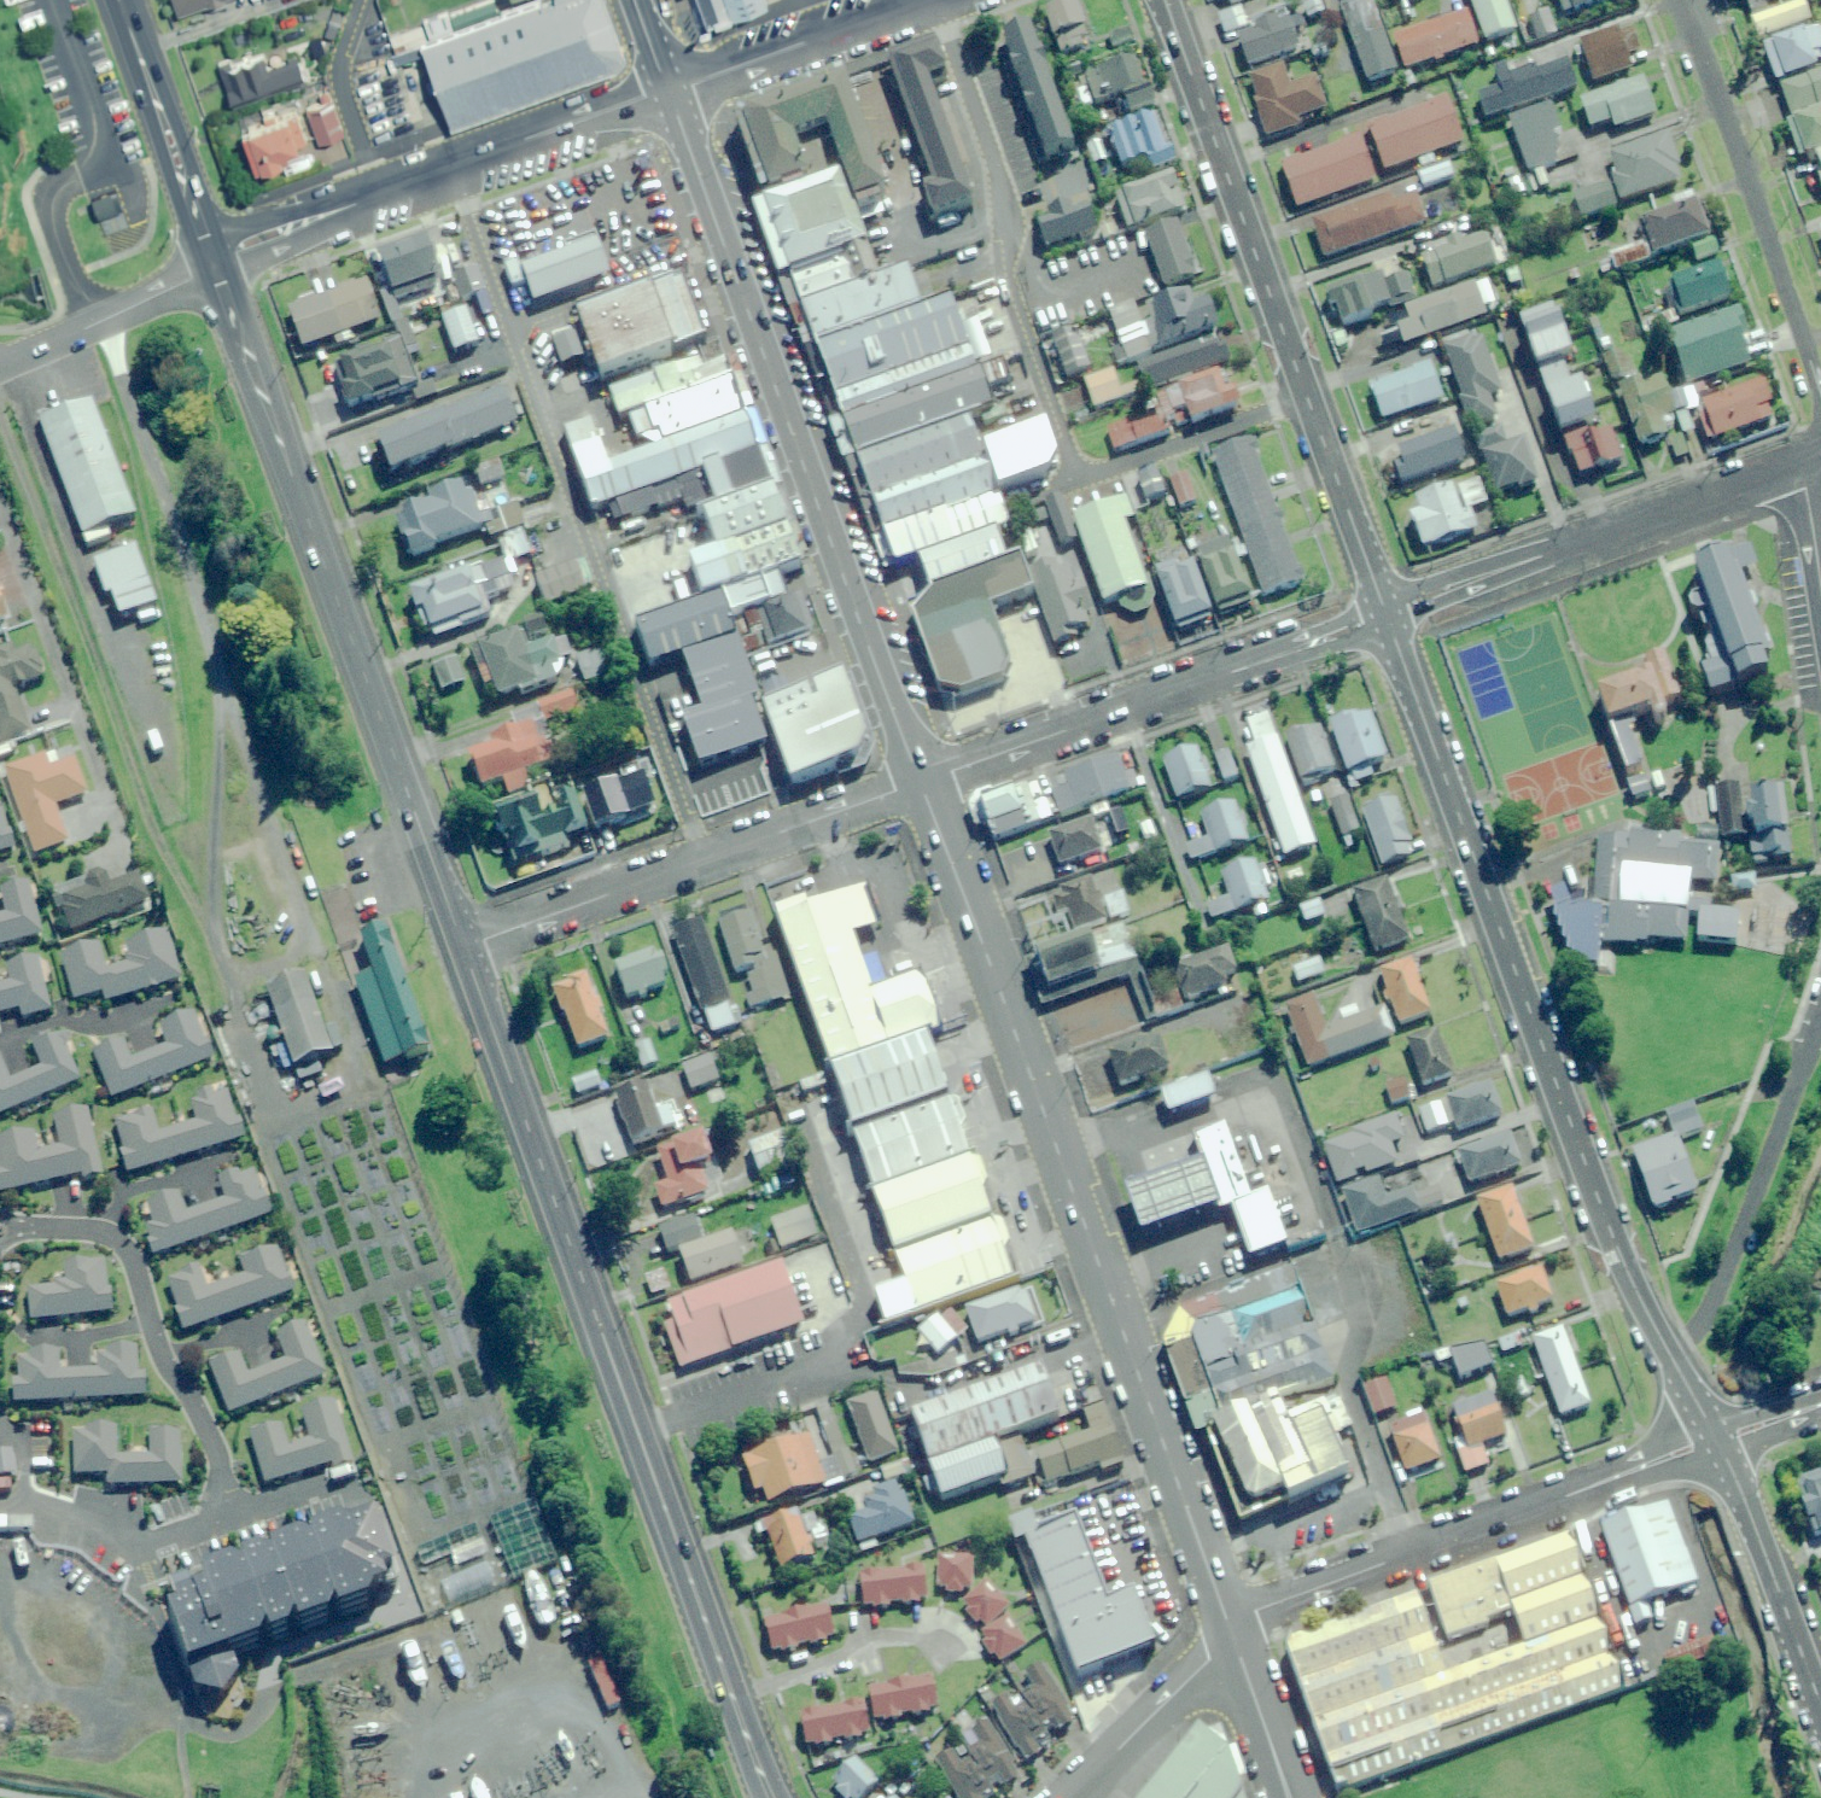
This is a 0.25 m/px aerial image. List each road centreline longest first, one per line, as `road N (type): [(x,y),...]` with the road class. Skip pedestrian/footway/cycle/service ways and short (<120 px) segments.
road 1 (primary): [(771,1797),(461,946)]
road 2 (secondary): [(1232,1631),(922,781)]
road 3 (residential): [(1669,1357),(1596,1202),(1385,612)]
road 4 (secondary): [(922,781),(671,89)]
road 5 (primary): [(461,946),(215,263)]
road 6 (residential): [(1385,612),(1164,0)]
road 7 (residential): [(1232,1631),(1258,1610),(1717,1439)]
road 8 (residential): [(1385,612),(922,781)]
road 9 (residential): [(922,781),(461,946)]
road 10 (residential): [(215,263),(671,89)]
road 11 (residential): [(1801,461),(1385,612)]
road 12 (residential): [(1683,0),(1820,396)]
road 13 (residential): [(1820,1010),(1727,1270),(1669,1357)]
road 14 (residential): [(1820,1712),(1717,1439)]
road 15 (primary): [(215,263),(120,0)]
road 16 (residential): [(671,89),(921,0)]
road 17 (residential): [(0,360),(215,263)]
road 18 (residential): [(1065,1797),(1232,1631)]
road 19 (residential): [(0,1037),(59,1021),(120,1019),(172,1000)]
road 20 (secondary): [(1290,1797),(1232,1631)]
road 21 (residential): [(217,1460),(248,1499),(276,1509),(302,1508),(352,1489)]
road 22 (residential): [(104,1230),(126,1190),(233,1153)]
road 23 (residential): [(1801,461),(1820,601)]
road 24 (residential): [(152,1318),(50,1335),(17,1325)]
road 25 (residential): [(164,1354),(285,1313)]
road 26 (residential): [(217,1460),(211,1434),(164,1354)]

